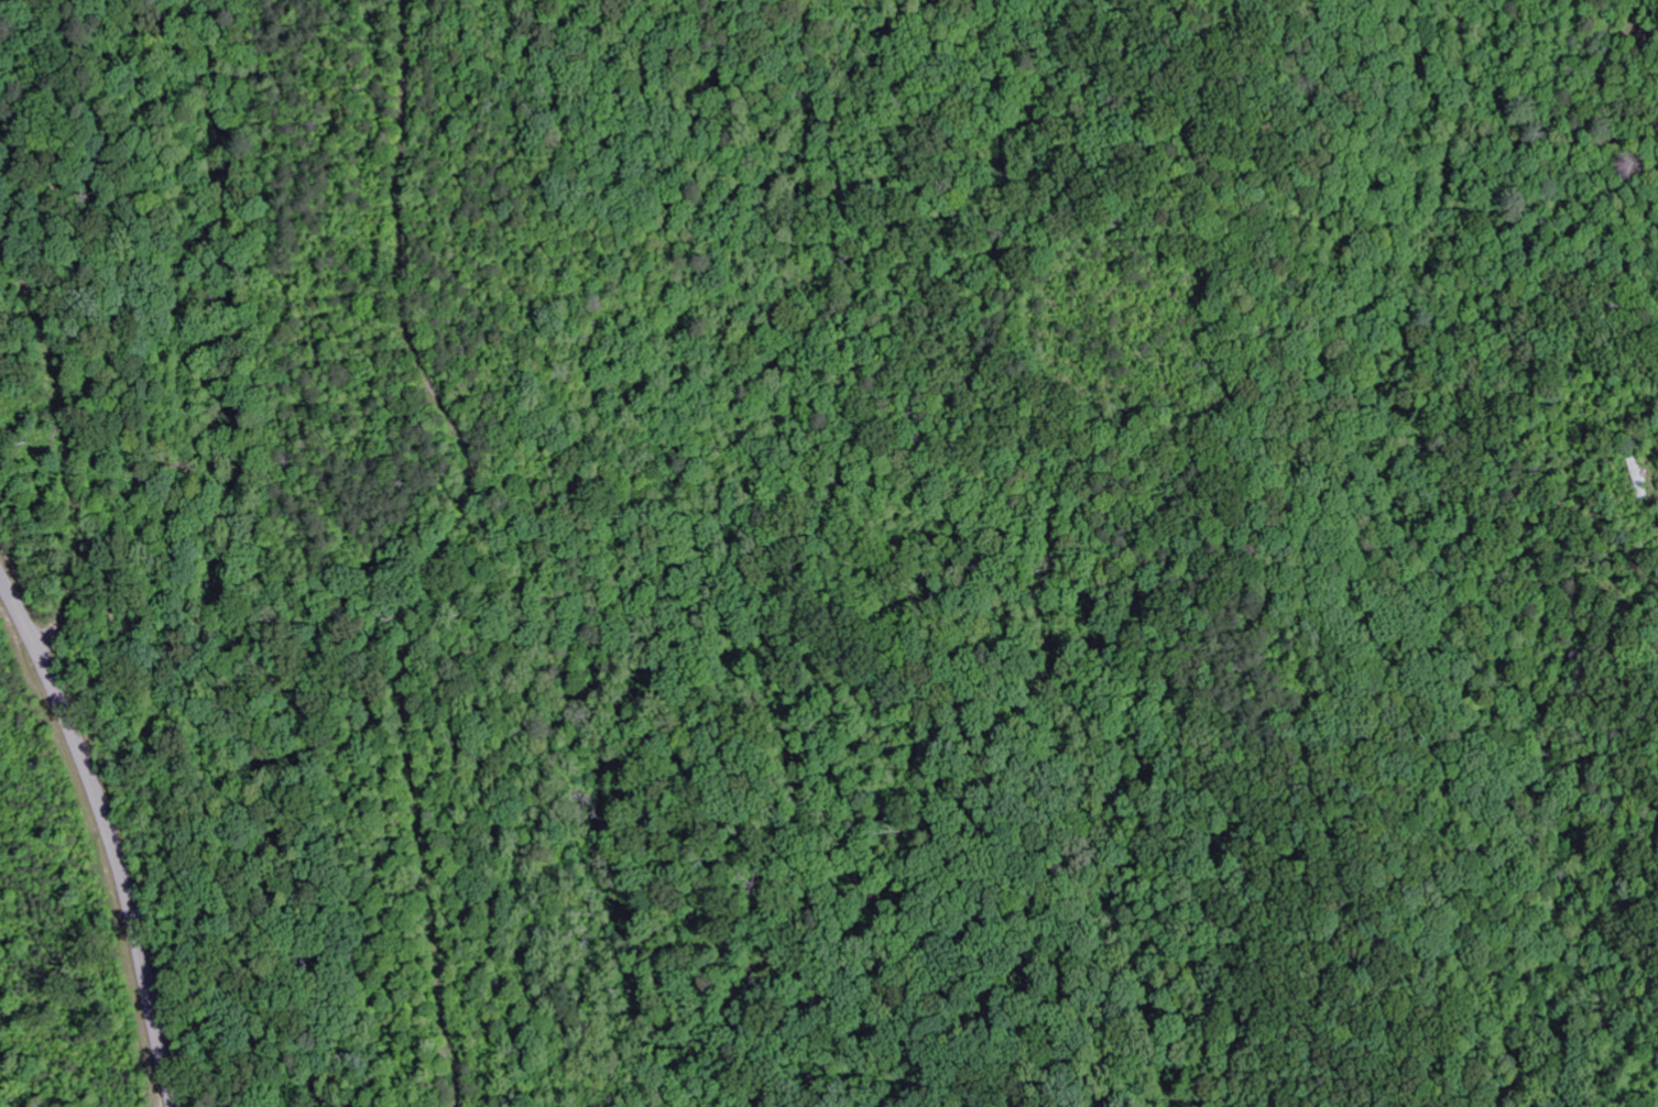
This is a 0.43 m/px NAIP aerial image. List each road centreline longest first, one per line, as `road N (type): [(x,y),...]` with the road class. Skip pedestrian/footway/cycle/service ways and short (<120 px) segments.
road 1 (secondary): [(176,1106),(116,851),(50,678),(0,580)]

